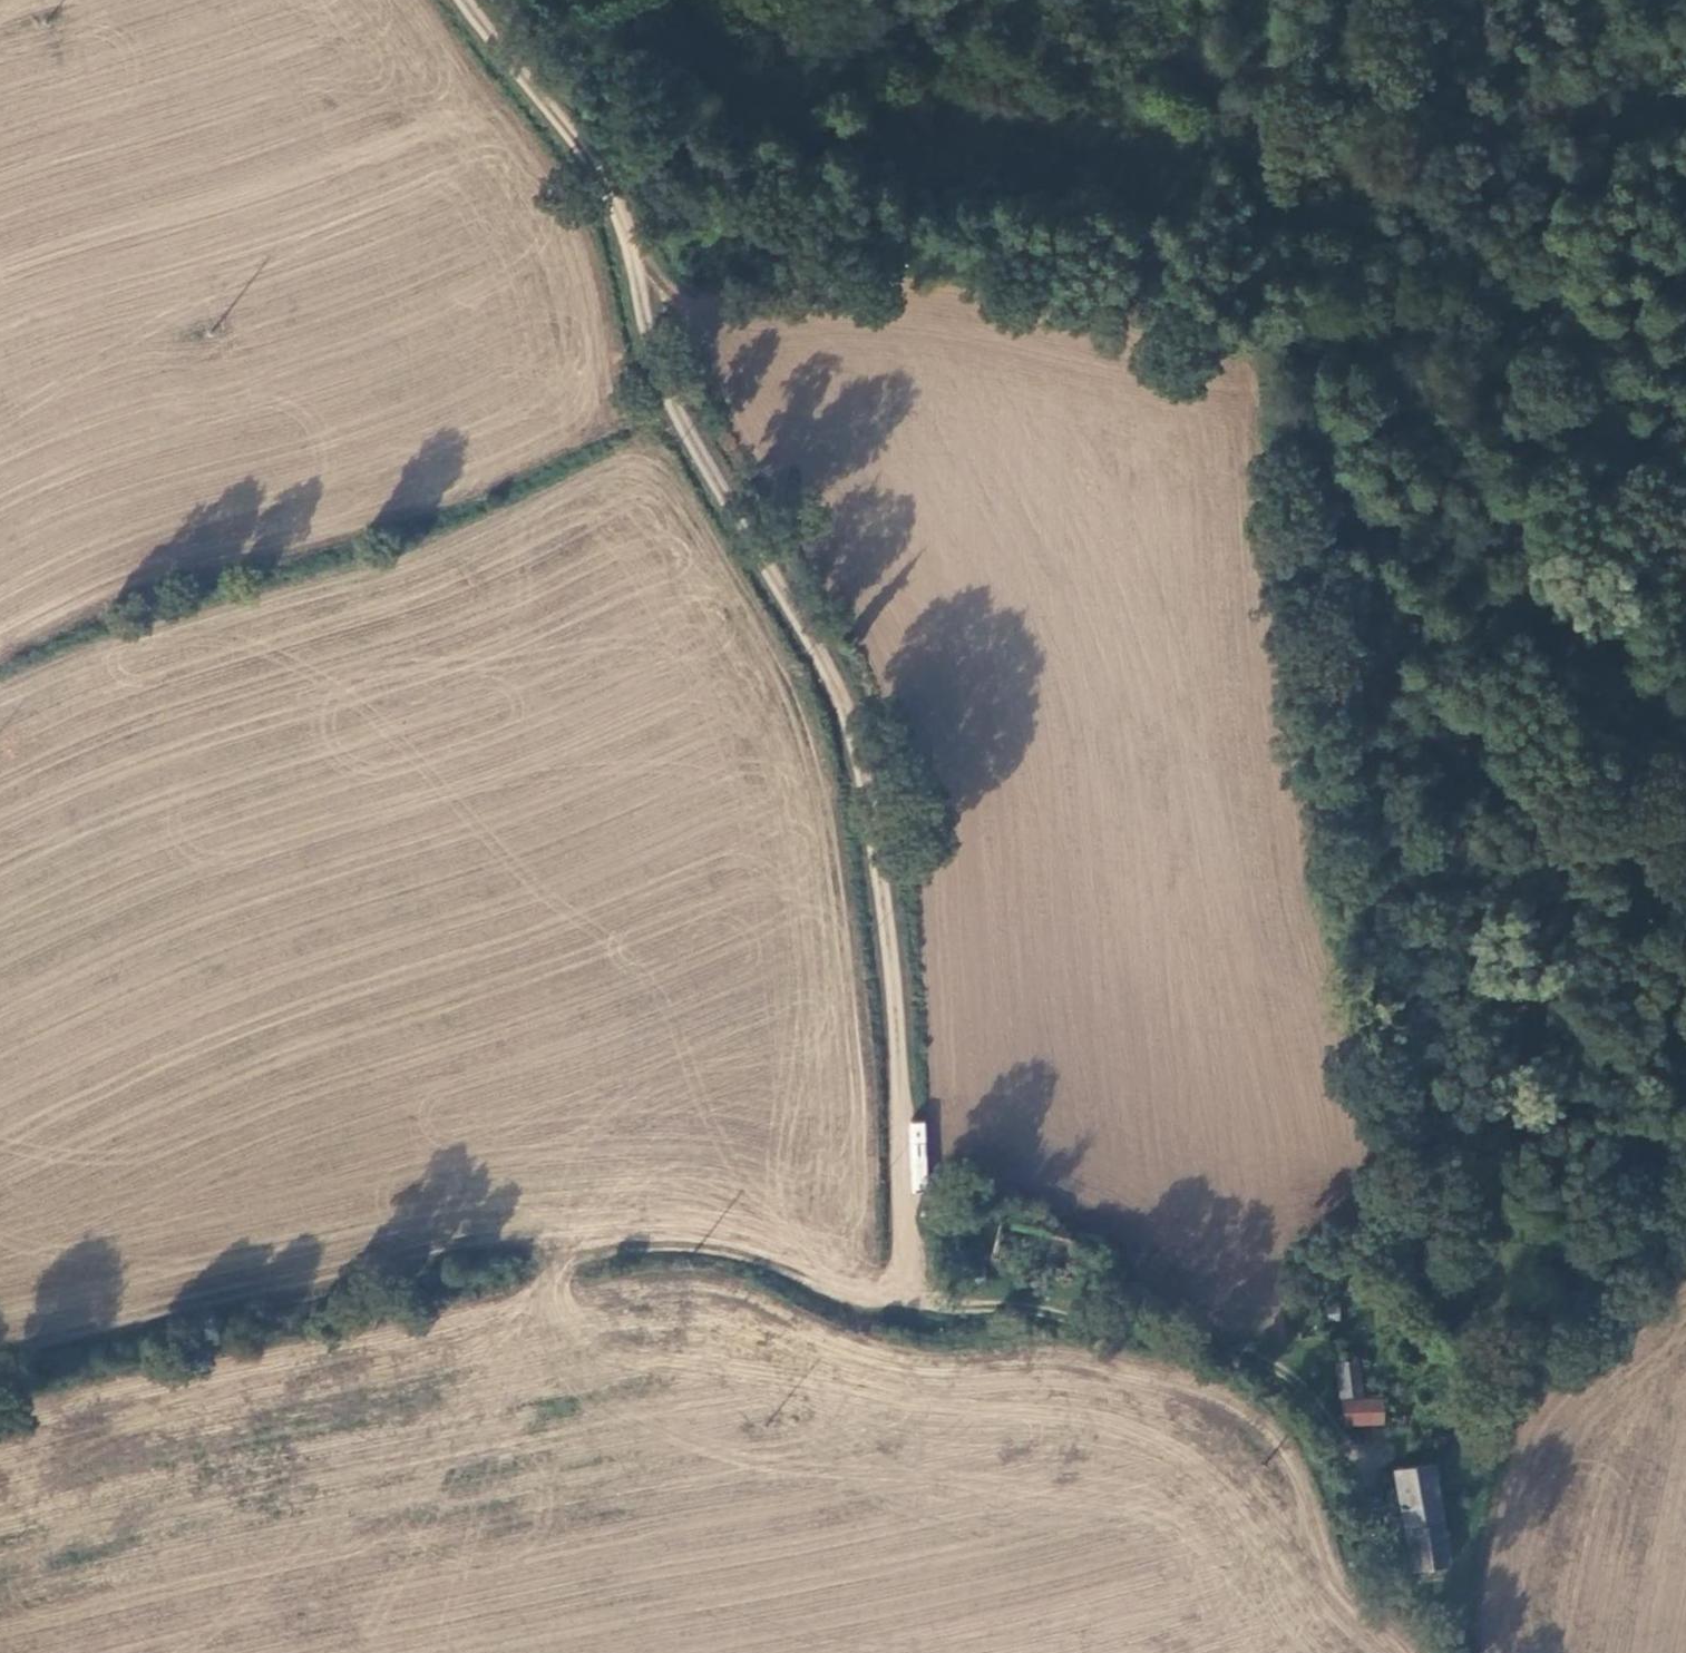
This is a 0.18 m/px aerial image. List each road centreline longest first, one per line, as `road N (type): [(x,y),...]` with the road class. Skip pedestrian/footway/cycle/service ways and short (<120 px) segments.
road 1 (unclassified): [(468,0),(601,201),(652,381),(826,687),(873,849),(906,1246),(896,1294)]

